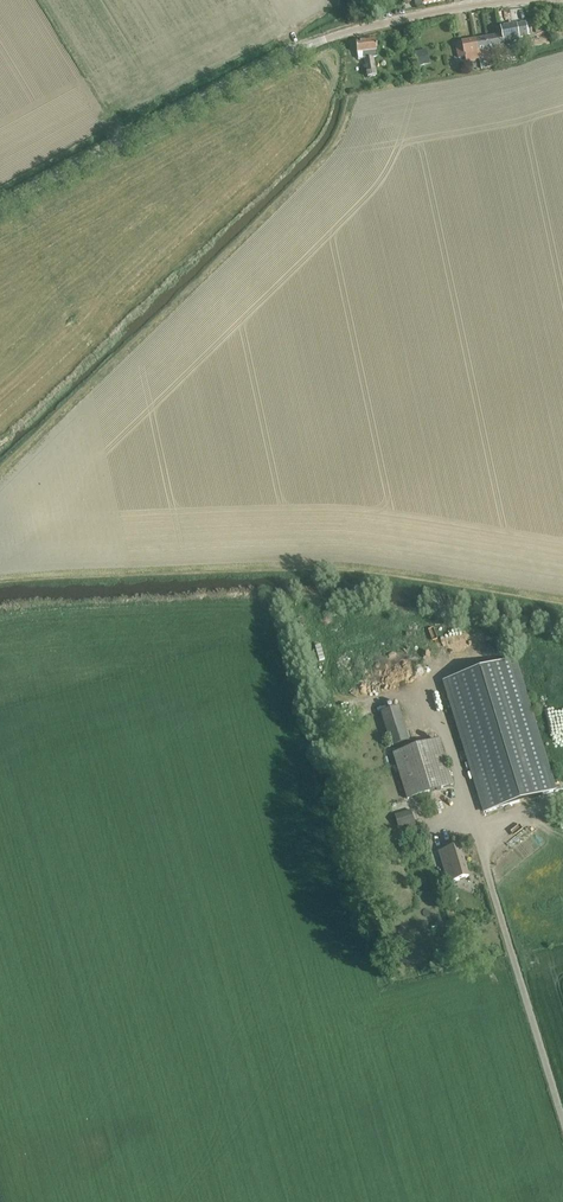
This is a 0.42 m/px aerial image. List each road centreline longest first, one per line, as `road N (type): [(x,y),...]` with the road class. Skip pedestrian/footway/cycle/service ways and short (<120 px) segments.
road 1 (unclassified): [(0,207),(301,49),(441,11),(528,0)]

